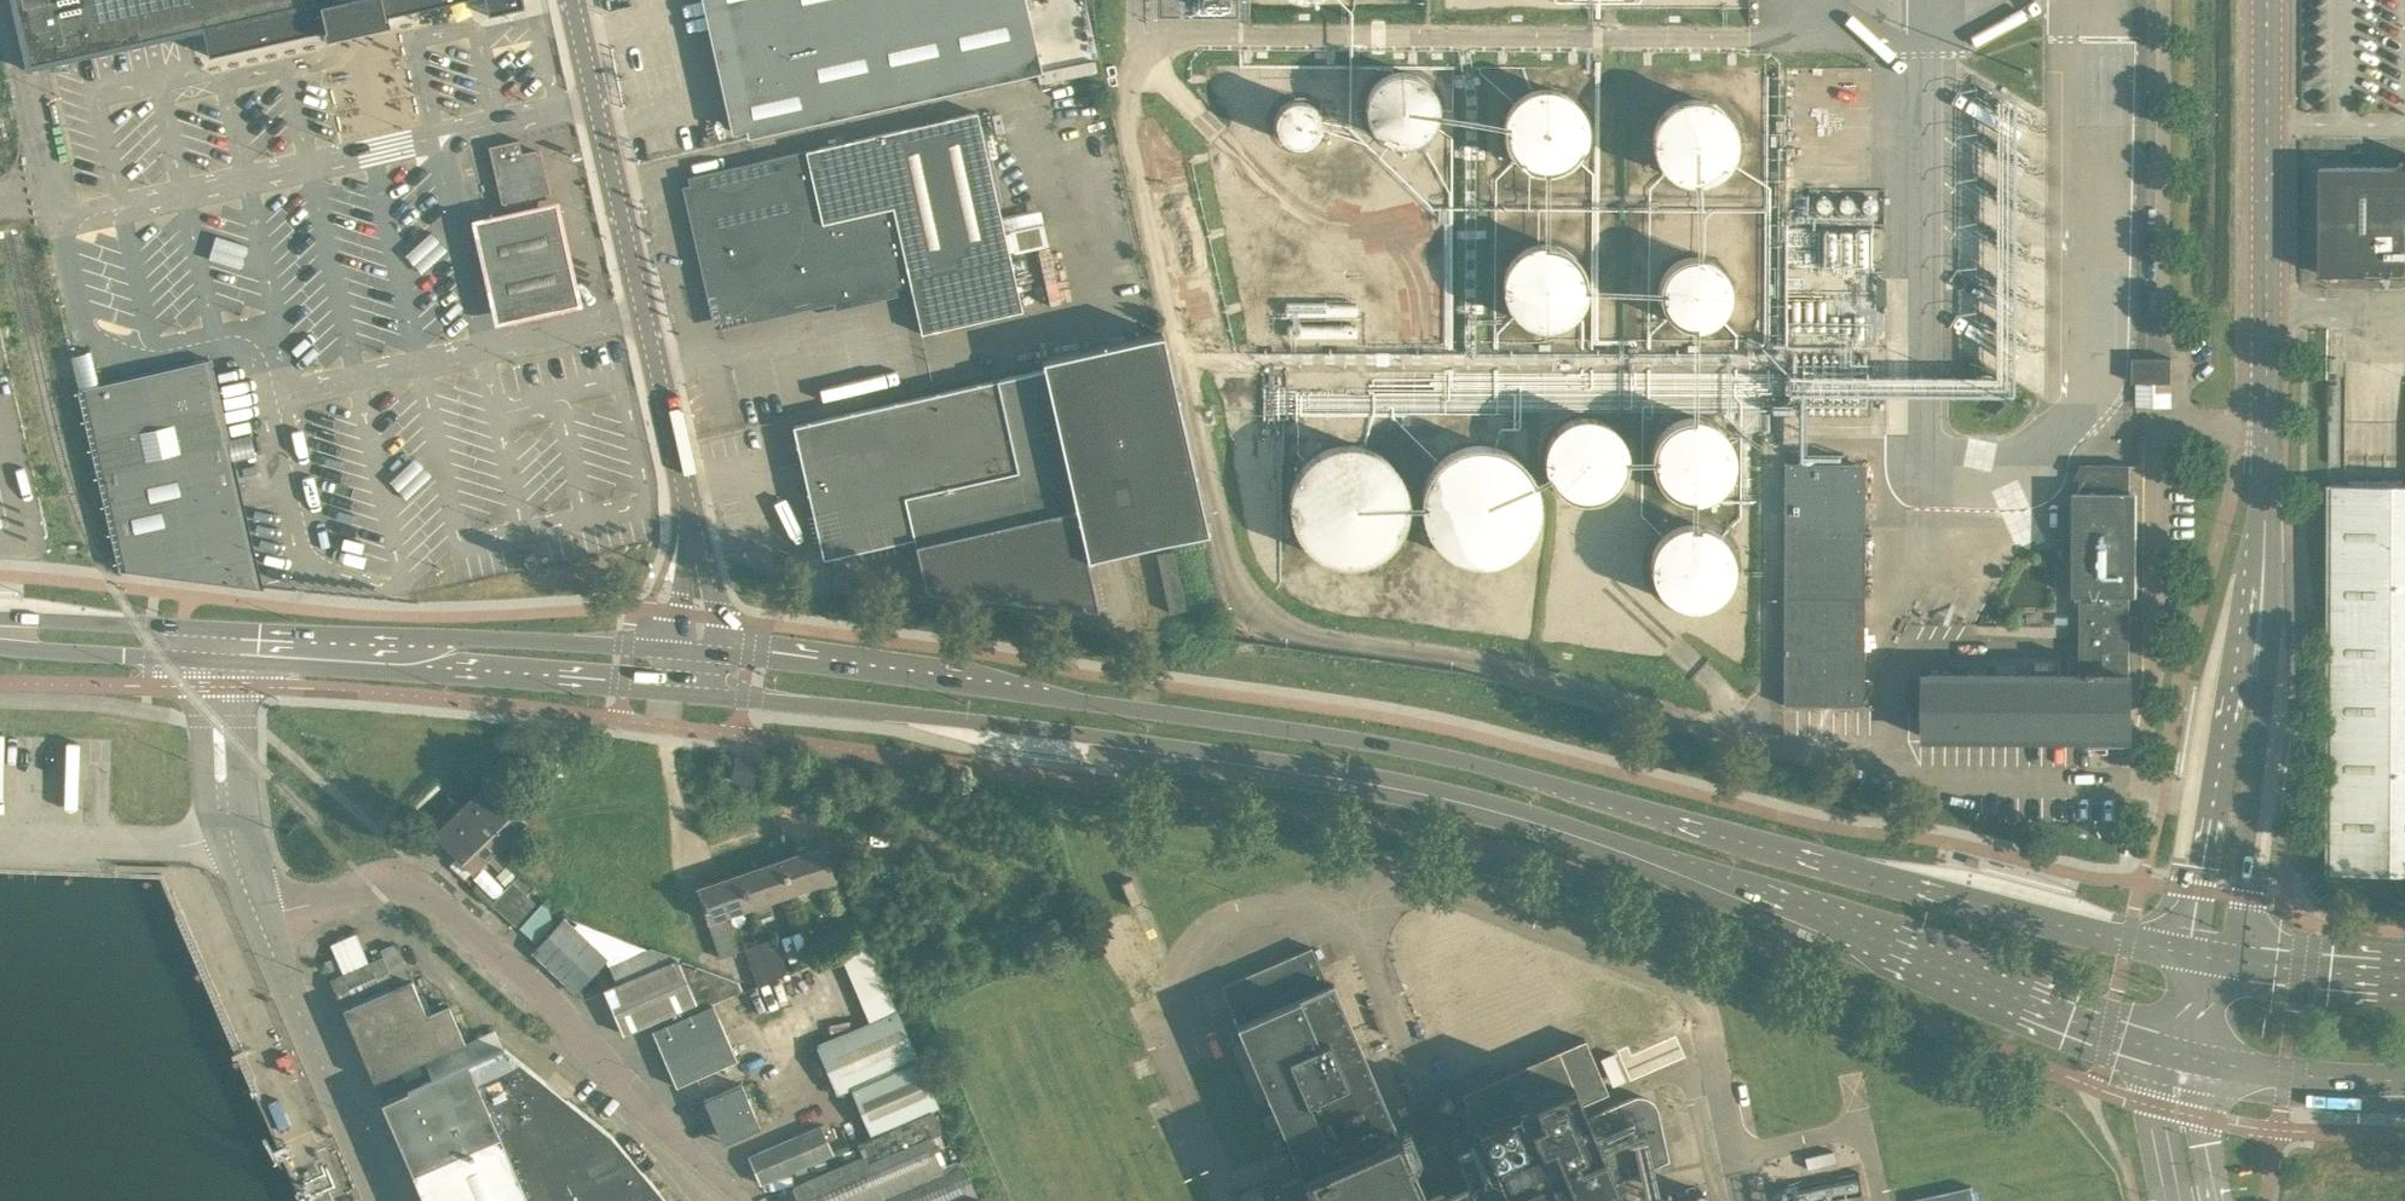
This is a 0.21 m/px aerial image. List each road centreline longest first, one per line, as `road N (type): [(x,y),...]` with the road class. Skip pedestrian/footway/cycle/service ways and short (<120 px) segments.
road 1 (secondary): [(691,694),(1042,729),(1463,794),(1632,847),(2164,1050)]
road 2 (secondary): [(2190,954),(1832,867),(1450,759),(718,653)]
road 3 (unclassified): [(1730,1153),(1699,1002),(1676,981),(1422,886),(1378,883),(1216,931),(1186,960),(1172,1014),(1174,1072),(1230,1200)]
road 4 (unclassified): [(732,1200),(551,1005),(422,891),(385,884),(256,915)]
road 5 (tertiary): [(2236,961),(2274,595),(2268,426)]
road 6 (tertiary): [(2268,426),(2190,954)]
road 7 (unclassified): [(687,507),(575,0)]
road 8 (secondary): [(220,660),(691,694)]
road 9 (secondary): [(670,649),(224,628)]
road 10 (tertiary): [(2268,426),(2267,0)]
road 11 (unclassified): [(378,1200),(256,915)]
road 12 (unclassified): [(256,915),(224,805),(220,660)]
road 13 (secondary): [(224,628),(0,618)]
road 14 (secondary): [(0,647),(220,660)]
road 15 (secondary): [(2218,1063),(2404,1079)]
road 16 (secondary): [(2404,975),(2236,961)]
road 17 (unclassified): [(2164,1050),(2157,1105),(2174,1200)]
road 18 (unclassified): [(718,653),(718,619),(687,507)]
road 19 (unclassified): [(687,507),(670,649)]
road 20 (unclassified): [(2219,1200),(2206,1147),(2218,1063)]
road 21 (unclassified): [(1730,1153),(1863,1130)]

